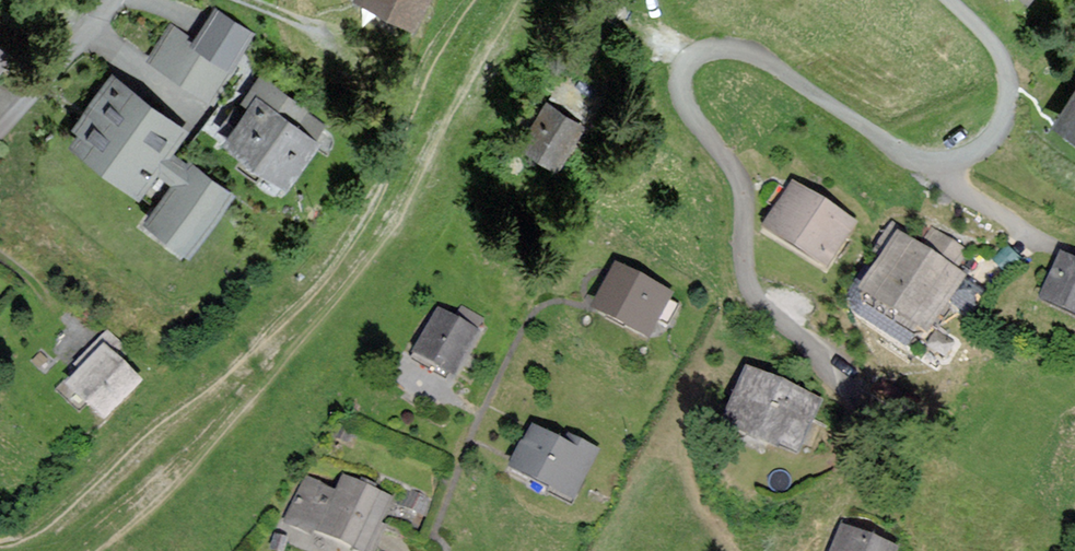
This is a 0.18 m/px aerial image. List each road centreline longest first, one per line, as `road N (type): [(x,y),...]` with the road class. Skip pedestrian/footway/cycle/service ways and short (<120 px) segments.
road 1 (residential): [(950,0),(989,37),(1007,78),(1006,118),(968,156),(941,163),(907,156),(744,49),(702,50),(684,70),(686,103),(740,185),(749,277),(763,305),(826,365)]
road 2 (residential): [(0,133),(85,39),(108,0)]

